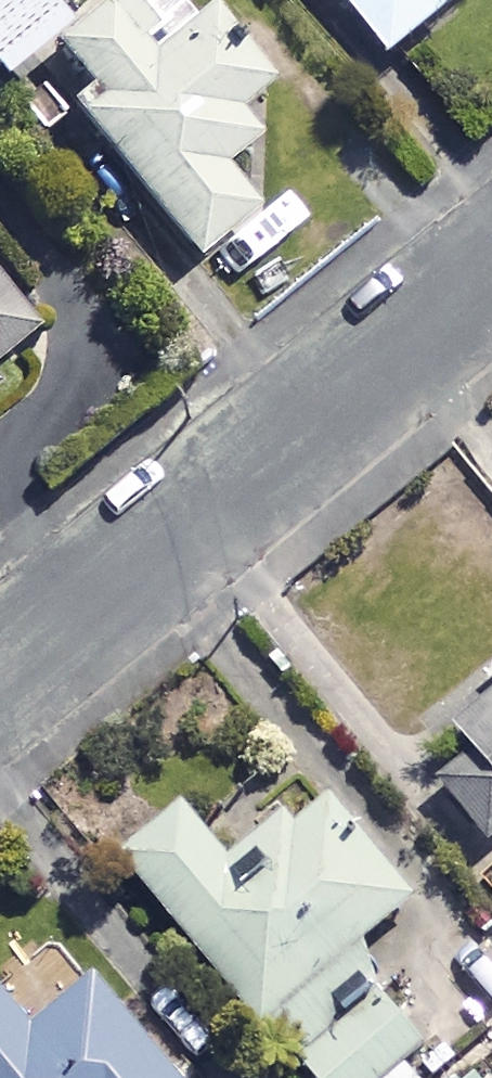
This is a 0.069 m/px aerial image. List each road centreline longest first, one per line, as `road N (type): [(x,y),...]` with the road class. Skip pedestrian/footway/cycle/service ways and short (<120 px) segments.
road 1 (residential): [(491,273),(0,678)]

